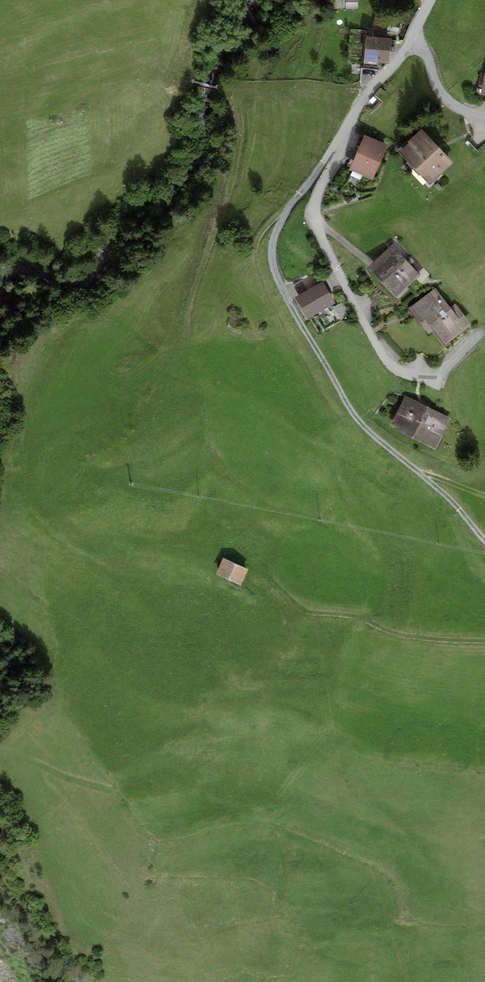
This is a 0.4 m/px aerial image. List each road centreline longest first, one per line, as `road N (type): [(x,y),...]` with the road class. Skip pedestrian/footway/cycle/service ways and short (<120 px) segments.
road 1 (track): [(350,127),(281,220),(276,272),(349,410),(484,537)]
road 2 (residential): [(410,40),(358,107),(318,191),(315,226),(395,368),(420,378),(439,374),(480,336)]
road 3 (track): [(366,620),(347,632),(318,745),(276,796),(256,807),(164,830),(120,790),(29,760)]
road 4 (track): [(484,641),(405,636),(309,612),(268,576)]

